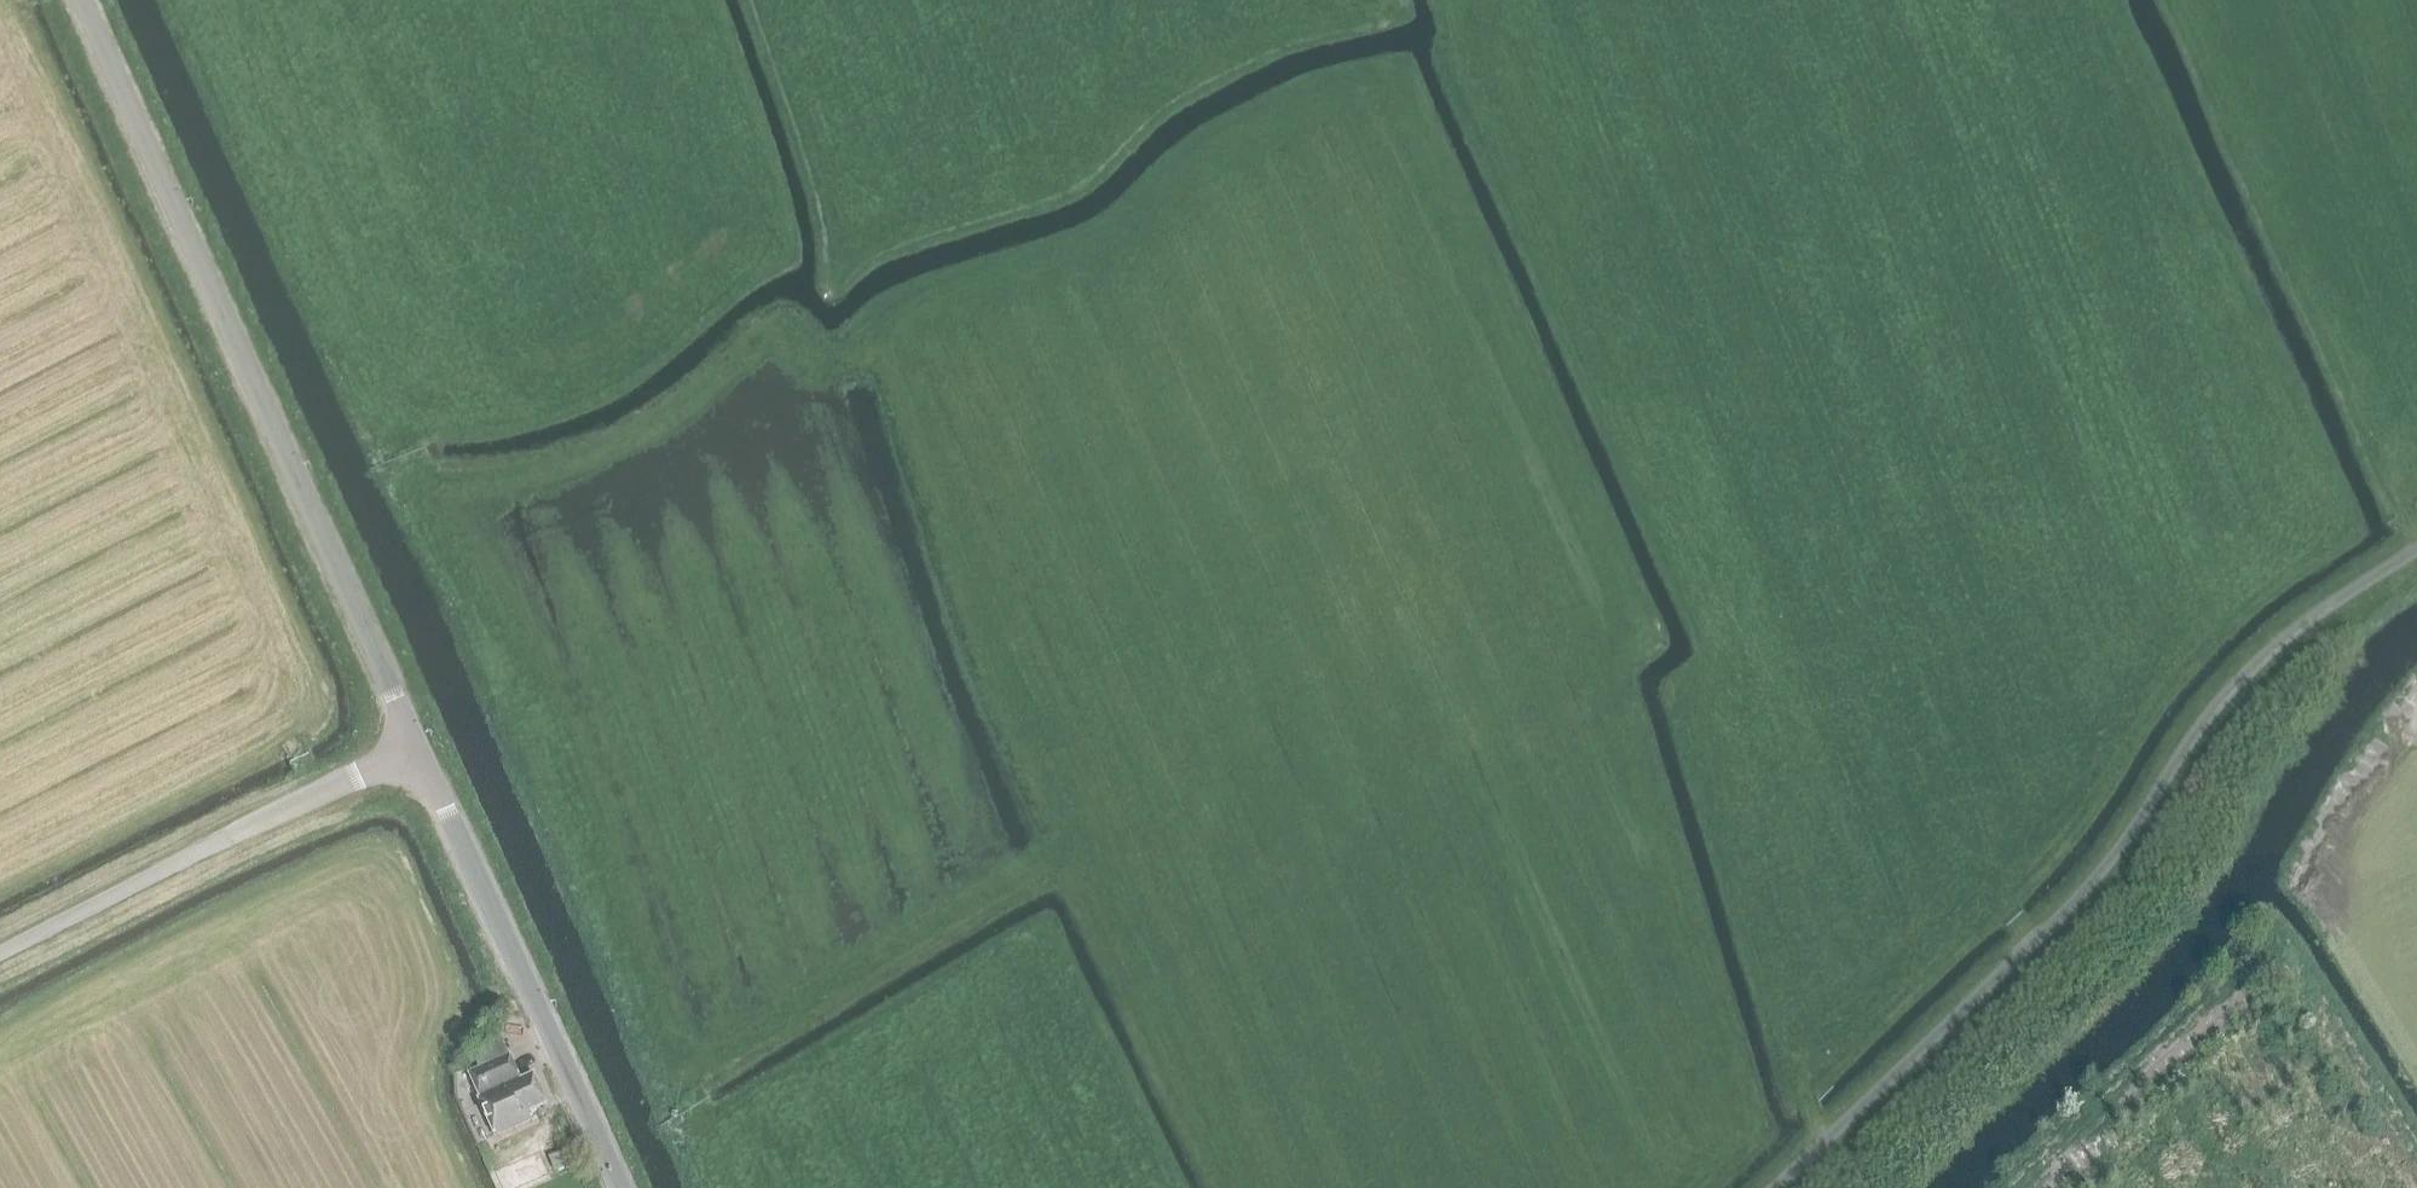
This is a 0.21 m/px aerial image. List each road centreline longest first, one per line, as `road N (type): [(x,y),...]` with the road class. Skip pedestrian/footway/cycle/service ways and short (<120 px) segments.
road 1 (unclassified): [(1769,1187),(2110,850),(2206,709),(2335,586),(2416,532)]
road 2 (tertiary): [(418,744),(83,0)]
road 3 (tertiary): [(620,1187),(418,744)]
road 4 (unclassified): [(0,956),(418,744)]

